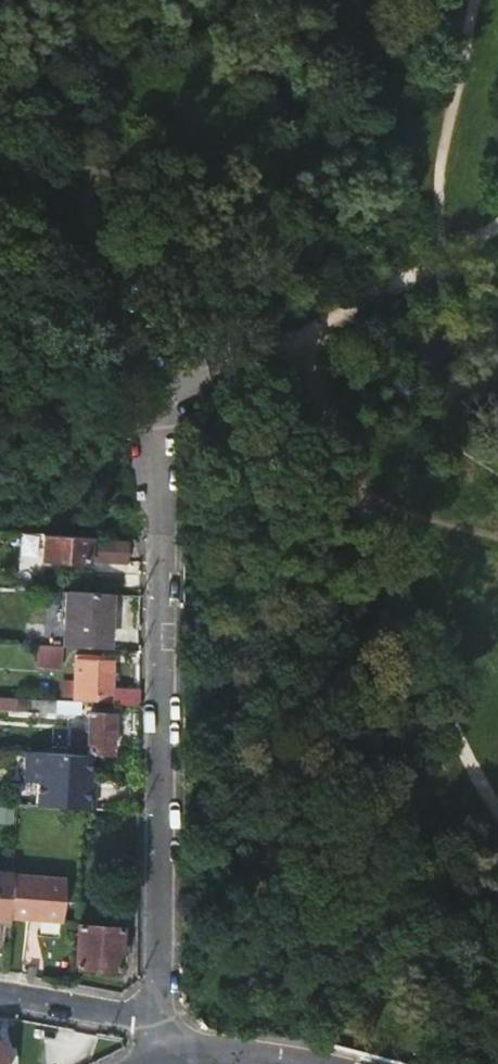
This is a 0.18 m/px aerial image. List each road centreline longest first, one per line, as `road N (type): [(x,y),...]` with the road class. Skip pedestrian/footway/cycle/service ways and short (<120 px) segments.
road 1 (residential): [(169,409),(159,1027)]
road 2 (track): [(212,368),(341,313),(442,254),(440,182),(473,0)]
road 3 (track): [(497,804),(468,760),(430,669),(308,328)]
road 4 (residential): [(0,995),(159,1027)]
road 5 (secondary): [(179,1054),(309,1063)]

